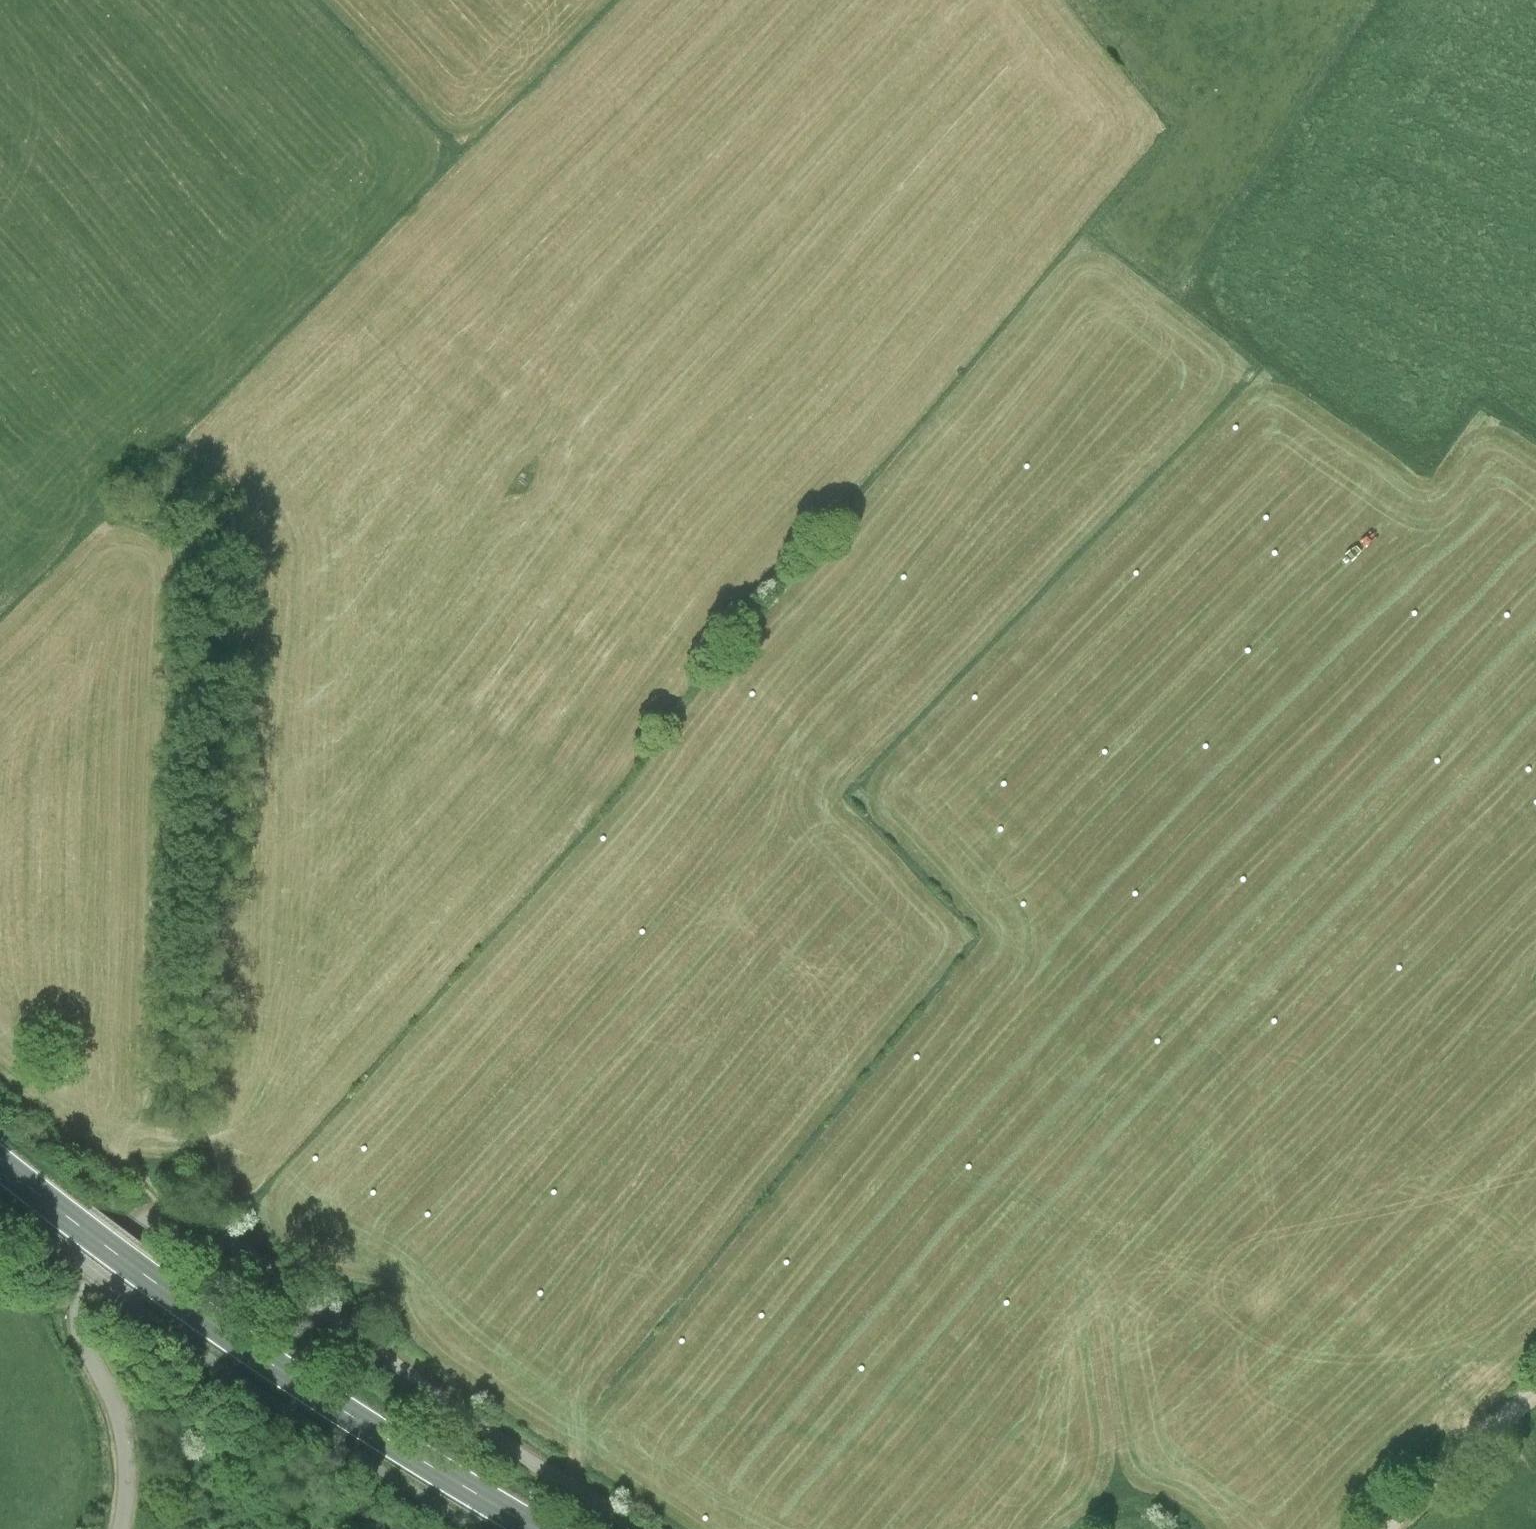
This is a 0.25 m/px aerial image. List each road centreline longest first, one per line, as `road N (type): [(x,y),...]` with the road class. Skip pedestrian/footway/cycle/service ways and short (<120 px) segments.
road 1 (primary): [(0,1164),(286,1375),(534,1528)]
road 2 (unclassified): [(1395,1528),(1535,1386)]

